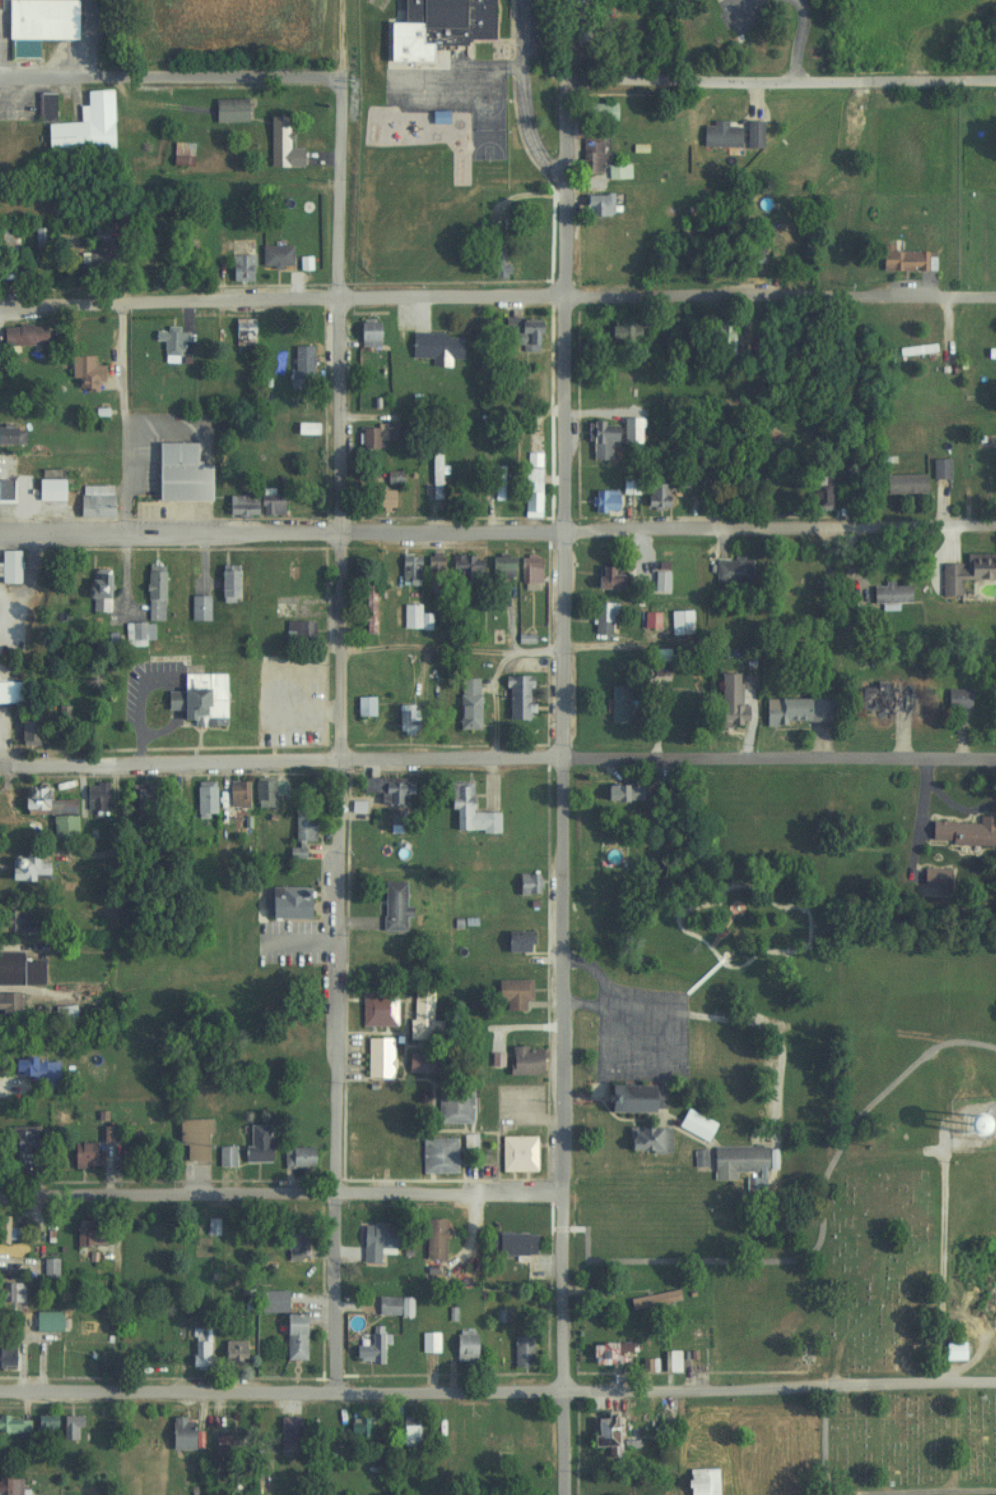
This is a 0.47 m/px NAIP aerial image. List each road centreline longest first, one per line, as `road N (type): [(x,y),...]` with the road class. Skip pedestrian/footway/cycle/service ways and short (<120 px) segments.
road 1 (residential): [(0,1395),(335,1403),(995,1382)]
road 2 (residential): [(995,770),(377,757),(0,766)]
road 3 (residential): [(995,299),(561,294),(0,306)]
road 4 (residential): [(0,537),(938,527)]
road 5 (residential): [(559,761),(563,179),(525,116),(524,0)]
road 6 (residential): [(342,758),(343,0)]
road 7 (residential): [(559,761),(565,1494)]
road 8 (residential): [(335,1403),(342,758)]
road 9 (residential): [(561,1189),(0,1186)]
road 10 (residential): [(563,179),(585,105),(606,86),(995,79)]
road 11 (residential): [(367,73),(0,76)]
road 12 (residential): [(123,304),(133,538)]

